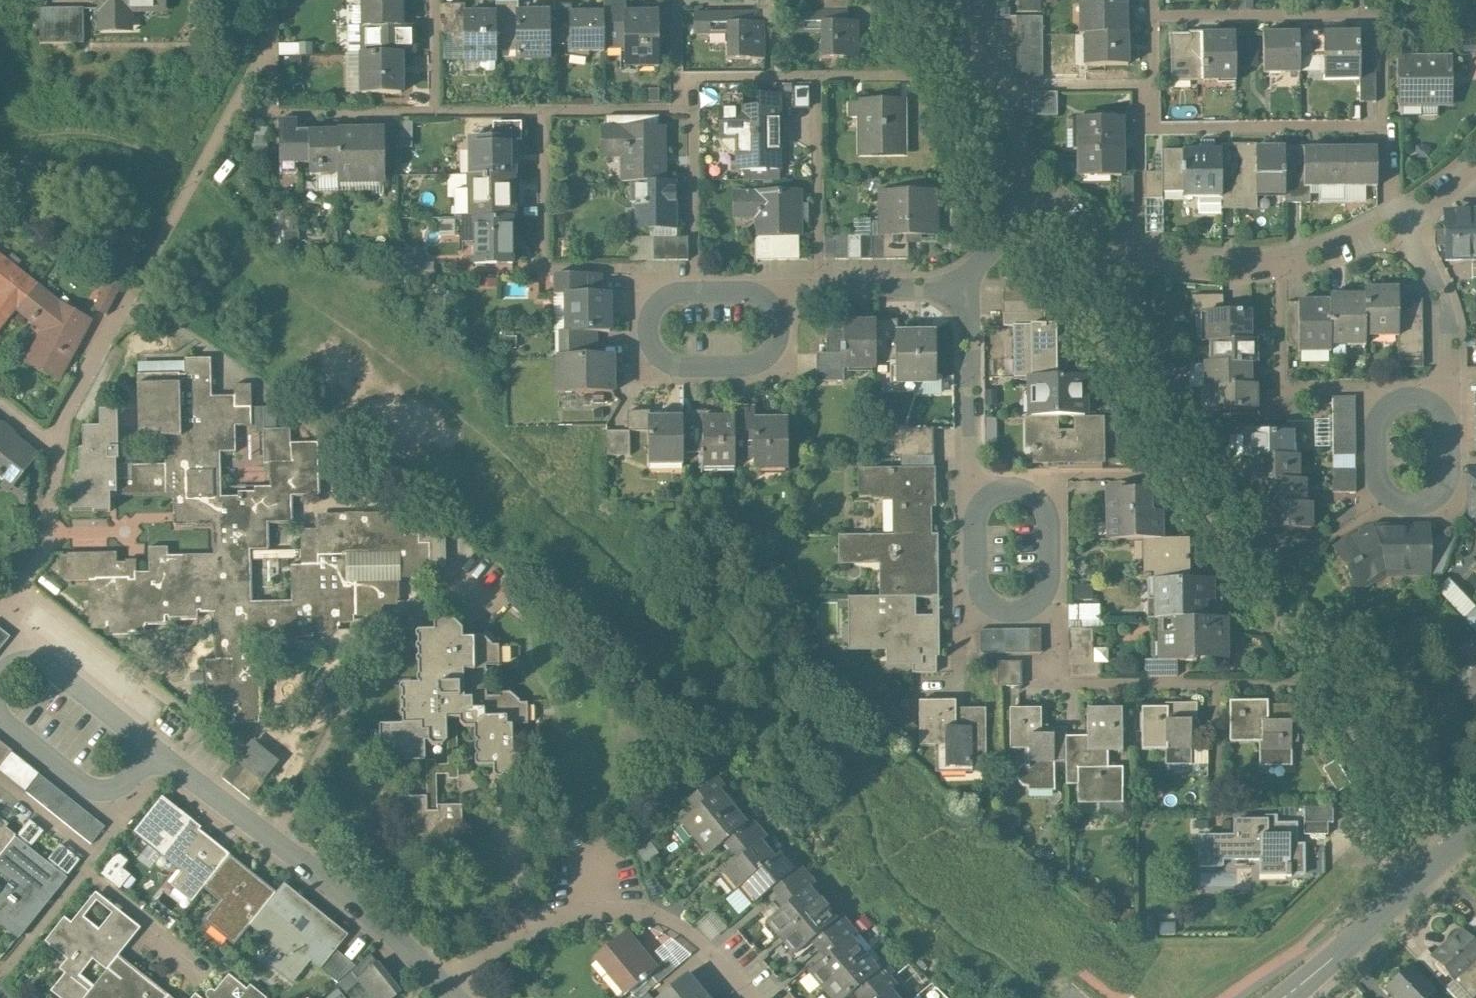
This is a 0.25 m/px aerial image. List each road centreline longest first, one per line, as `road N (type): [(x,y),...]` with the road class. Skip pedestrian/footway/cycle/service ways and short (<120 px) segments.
road 1 (residential): [(1038,188),(1142,255),(1203,266),(1311,255),(1410,213)]
road 2 (residential): [(443,991),(360,908),(156,745)]
road 3 (residential): [(443,991),(532,927),(584,910),(623,908),(664,920),(700,945),(749,997)]
road 4 (residential): [(782,288),(668,296),(647,327),(652,345),(680,367),(749,367),(777,350),(783,314)]
road 5 (residential): [(974,497),(982,602),(1013,612),(1048,593),(1052,528),(1031,495),(996,492)]
road 6 (residential): [(1450,391),(1448,476),(1436,492),(1395,490),(1377,457),(1379,407),(1392,392),(1433,390)]
road 7 (tertiary): [(1283,997),(1475,820)]
road 8 (residential): [(964,286),(974,497)]
road 9 (residential): [(954,0),(985,86),(1038,188)]
road 10 (residential): [(0,713),(94,787),(117,785),(156,745)]
road 11 (residential): [(1410,213),(1449,313),(1450,391)]
road 12 (residential): [(964,286),(782,288)]
road 13 (residential): [(56,451),(65,415),(131,290)]
road 14 (residential): [(0,609),(41,557),(56,451)]
road 15 (residential): [(156,745),(34,648)]
road 16 (residential): [(1038,188),(964,286)]

